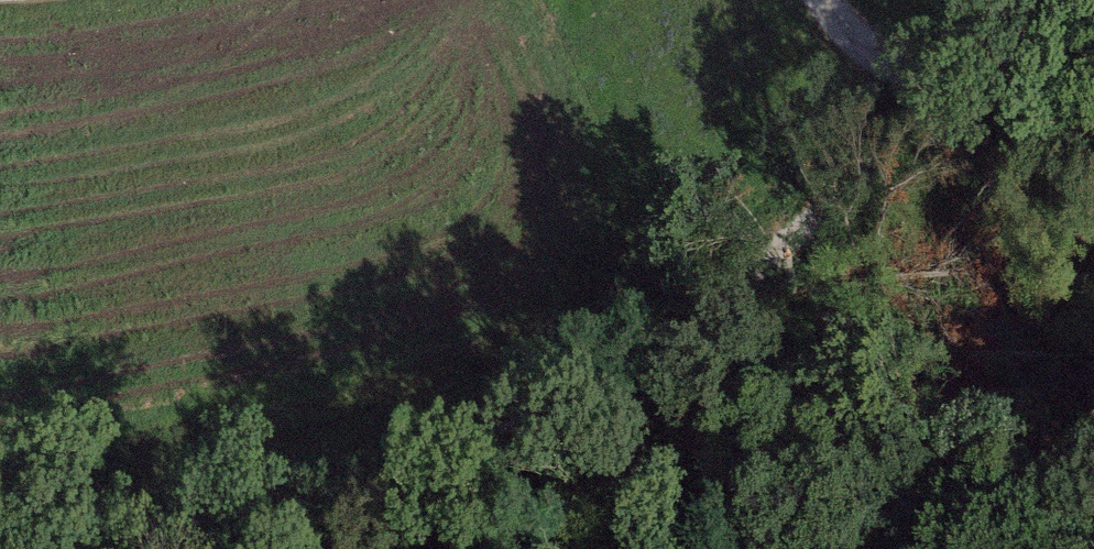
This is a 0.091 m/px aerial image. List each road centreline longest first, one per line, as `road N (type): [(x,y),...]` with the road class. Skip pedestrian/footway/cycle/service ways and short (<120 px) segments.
road 1 (track): [(288,548),(376,536),(707,326),(1045,59)]
road 2 (residential): [(821,0),(898,62),(1045,59)]

